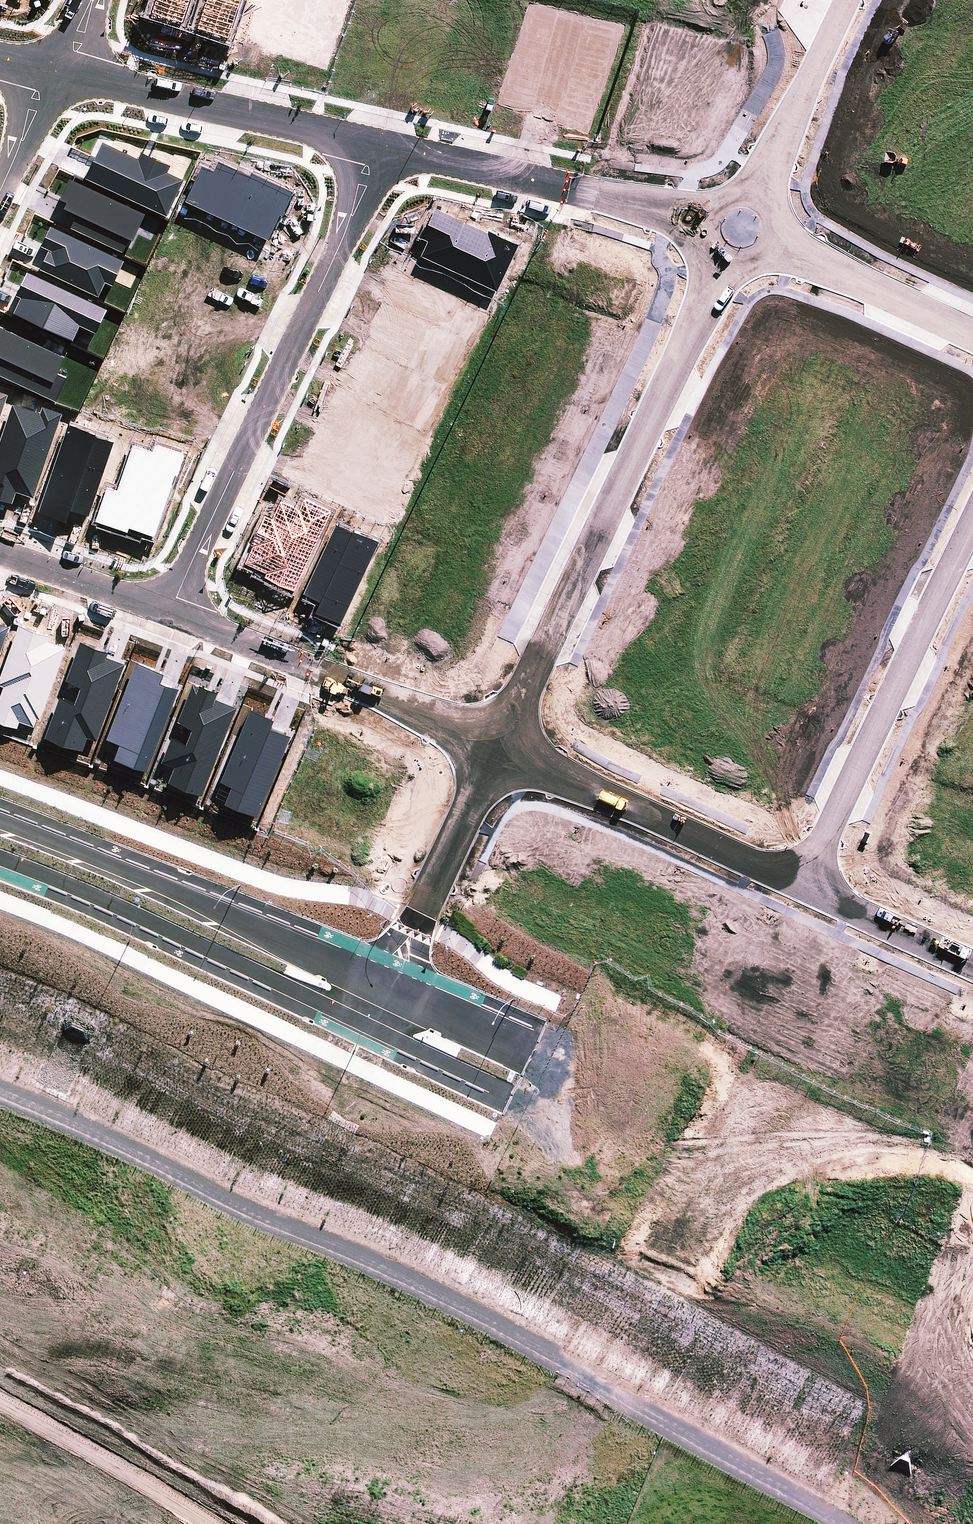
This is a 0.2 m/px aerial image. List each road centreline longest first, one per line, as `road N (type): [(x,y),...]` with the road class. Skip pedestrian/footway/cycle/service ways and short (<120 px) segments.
road 1 (track): [(0,1091),(113,1135),(420,1288),(845,1523)]
road 2 (secondary): [(972,1317),(386,1032)]
road 3 (secondary): [(406,993),(972,1258)]
road 4 (residential): [(378,148),(169,612)]
road 5 (residential): [(725,257),(515,712)]
road 6 (residential): [(803,885),(972,517)]
road 7 (secondary): [(0,824),(366,976)]
road 8 (secondary): [(347,1014),(0,858)]
road 9 (residential): [(707,221),(378,148)]
road 10 (residential): [(378,148),(55,70)]
road 11 (residential): [(169,612),(406,703)]
road 12 (residential): [(803,885),(589,790)]
road 13 (residential): [(972,335),(772,243)]
road 14 (residential): [(845,0),(754,195)]
road 15 (track): [(0,1423),(163,1523)]
road 16 (residential): [(972,967),(803,885)]
road 17 (residential): [(0,555),(169,612)]
road 18 (residential): [(55,70),(0,189)]
road 19 (residential): [(475,799),(473,769),(460,746),(406,703)]
road 20 (residential): [(589,790),(516,779),(475,799)]

